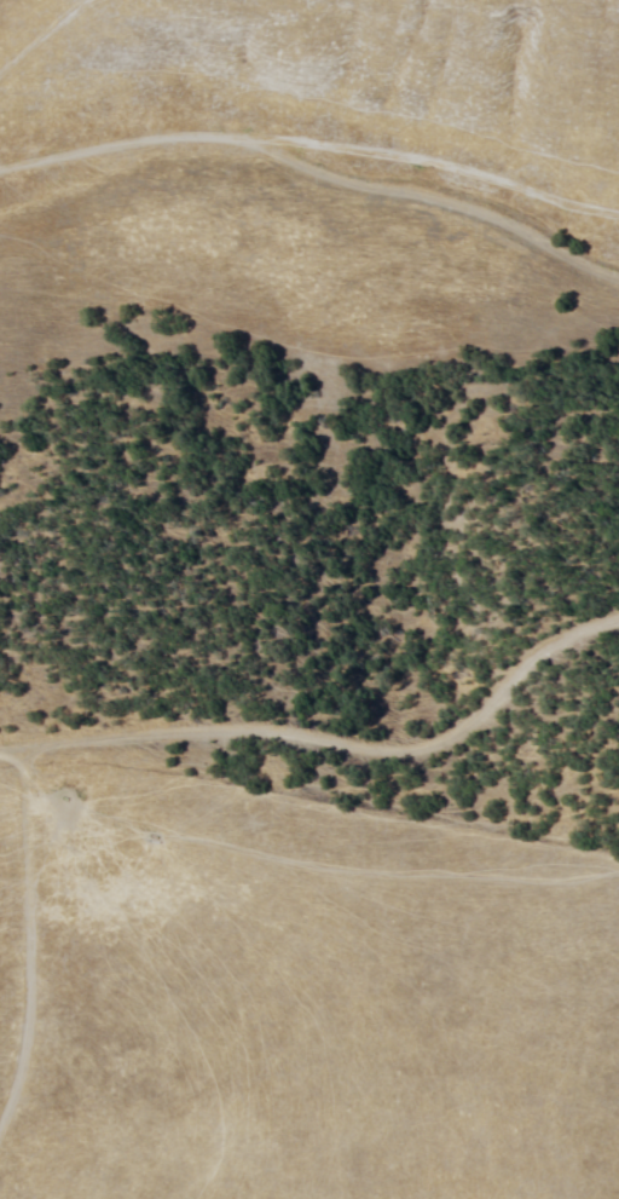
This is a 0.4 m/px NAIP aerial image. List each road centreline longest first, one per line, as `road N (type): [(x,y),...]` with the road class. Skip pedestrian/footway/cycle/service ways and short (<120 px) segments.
road 1 (track): [(618,643),(604,642),(421,753),(0,753)]
road 2 (track): [(0,197),(236,208),(618,329)]

